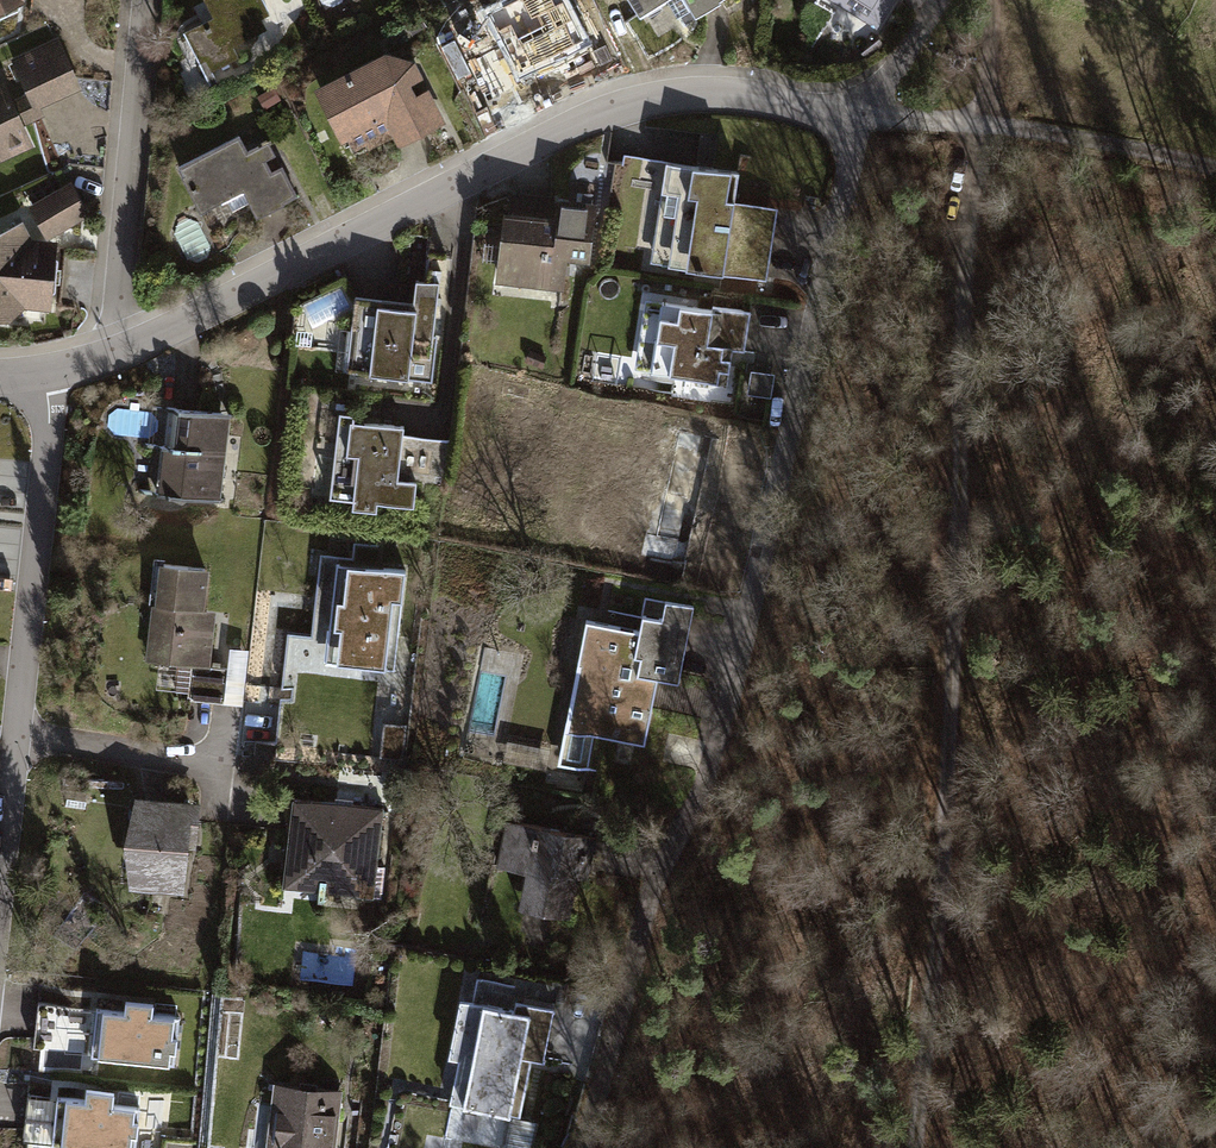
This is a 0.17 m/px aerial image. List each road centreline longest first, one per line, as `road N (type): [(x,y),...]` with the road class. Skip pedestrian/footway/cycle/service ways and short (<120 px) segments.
road 1 (residential): [(585,1147),(652,887),(709,772),(734,686),(863,114),(748,96),(687,96),(595,114),(123,349)]
road 2 (track): [(921,1147),(949,915),(947,645),(997,0)]
road 3 (residential): [(0,881),(48,373)]
road 4 (track): [(863,114),(1139,149),(1215,169)]
road 5 (residential): [(148,0),(120,290),(123,349)]

